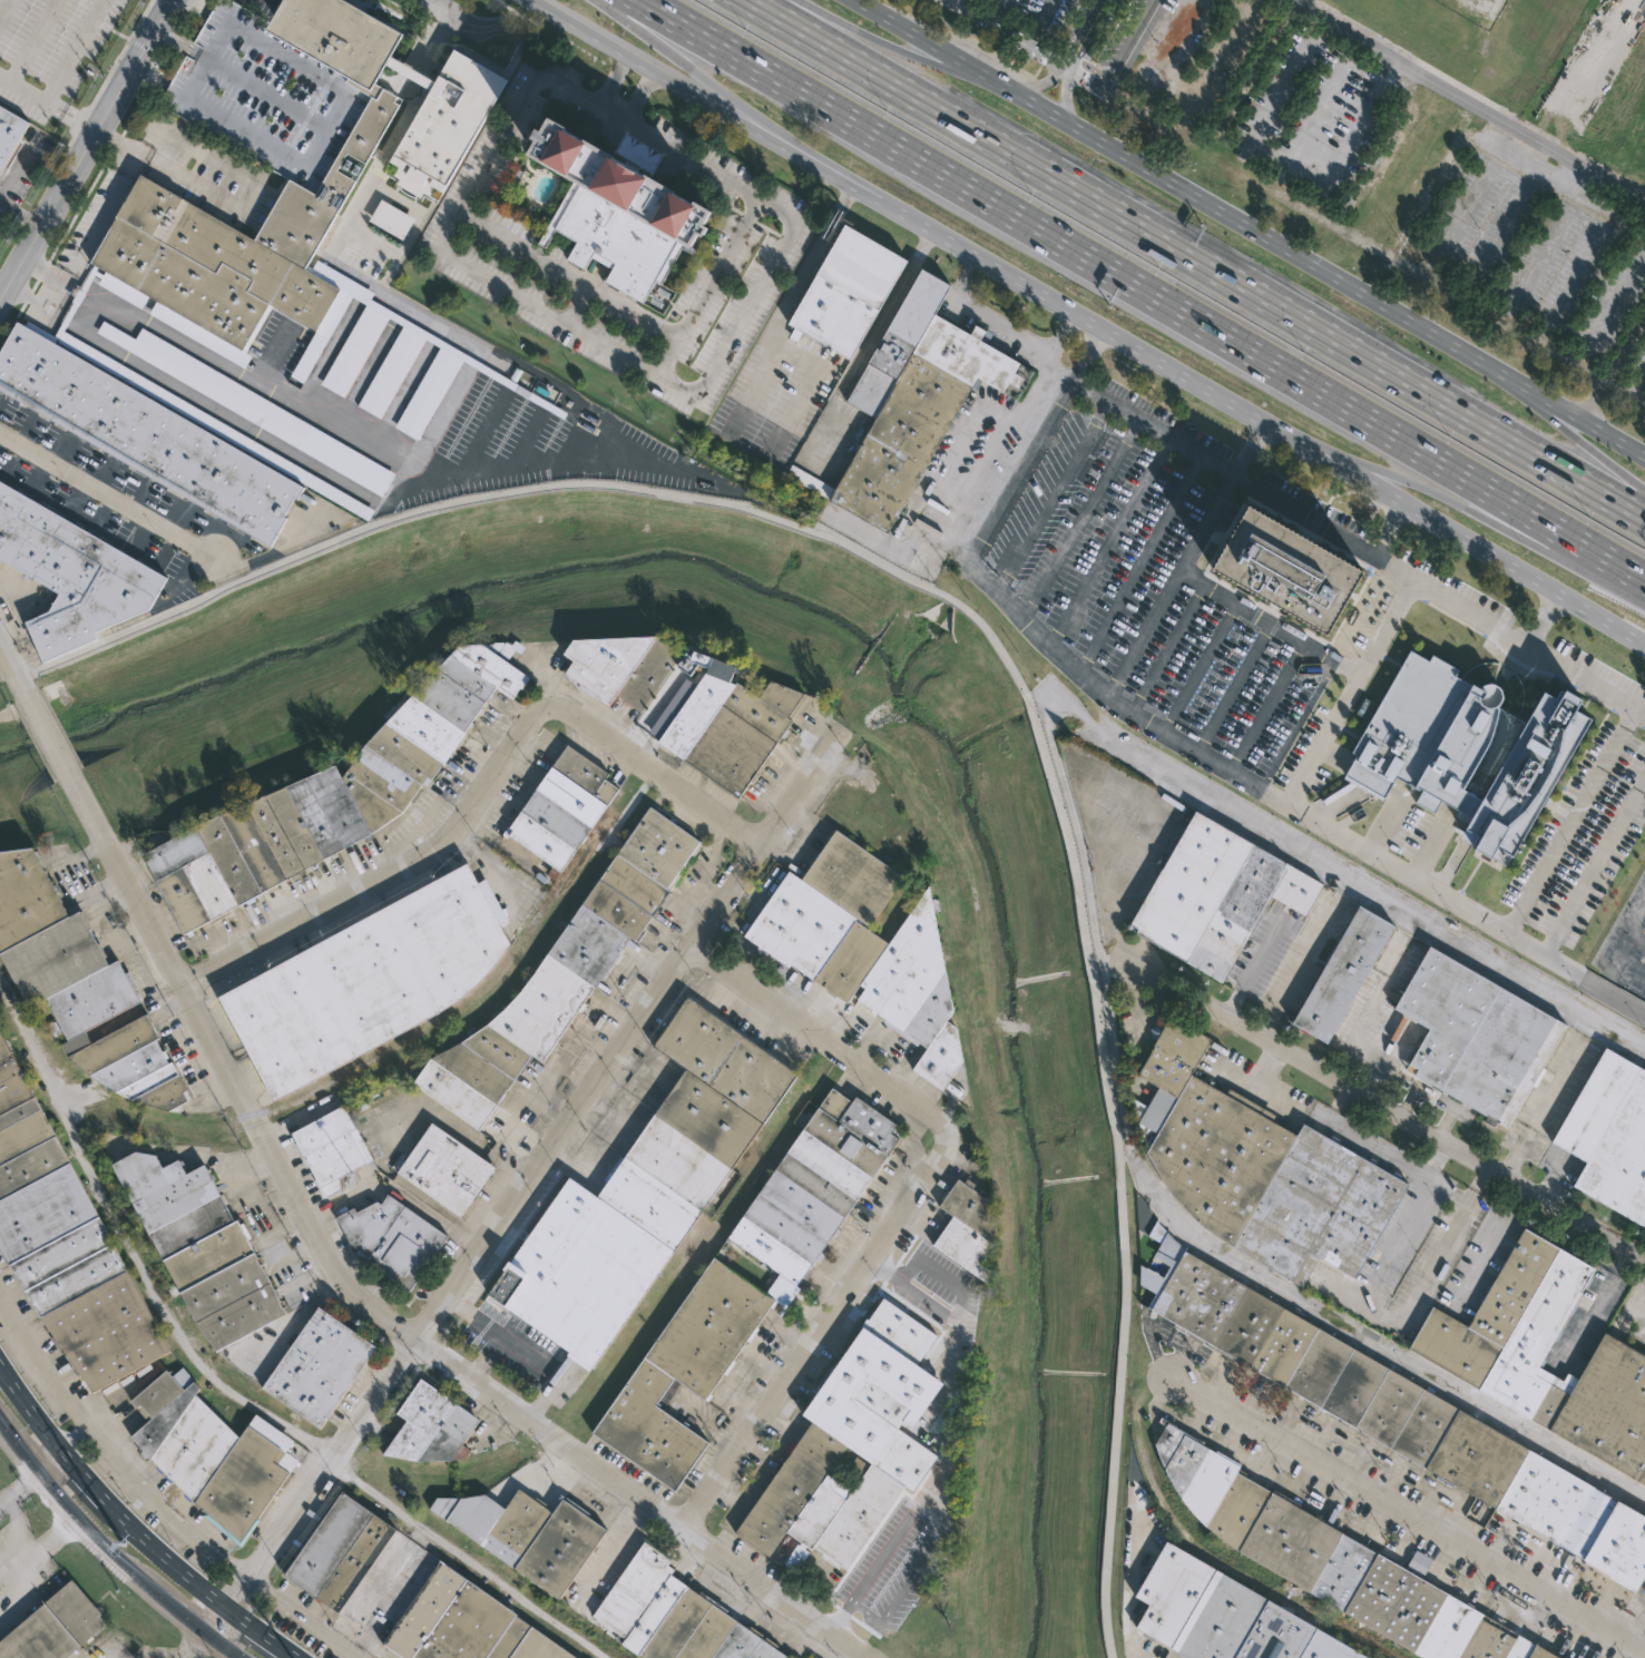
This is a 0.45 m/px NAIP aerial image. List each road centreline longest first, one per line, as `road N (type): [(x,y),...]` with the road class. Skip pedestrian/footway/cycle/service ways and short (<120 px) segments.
road 1 (secondary): [(528,0),(1644,645)]
road 2 (residential): [(862,1657),(345,1288),(71,775)]
road 3 (motorway): [(644,0),(1644,579)]
road 4 (residential): [(210,1634),(842,728)]
road 5 (motorway): [(1644,520),(762,0)]
road 6 (secondary): [(1644,454),(857,0)]
road 7 (residential): [(1644,1259),(1130,962)]
road 8 (residential): [(1644,1651),(1171,1379)]
road 9 (residential): [(682,1533),(919,1200),(942,1144),(932,1120)]
road 10 (residential): [(184,989),(366,896),(441,847),(539,712)]
road 11 (primary): [(298,1657),(158,1552),(38,1420),(0,1359)]
road 12 (motorway): [(1319,454),(1420,487),(1543,551),(1644,591)]
road 13 (tertiary): [(169,0),(0,297)]
road 14 (primary): [(0,1421),(151,1592),(244,1657)]
road 15 (residential): [(932,1120),(694,940)]
road 16 (residential): [(758,844),(568,712),(539,712)]
road 17 (motorway): [(600,0),(804,156)]
road 18 (residential): [(219,558),(0,430)]
road 19 (motorway): [(986,77),(772,0)]
road 20 (motorway): [(1644,491),(1517,384)]

